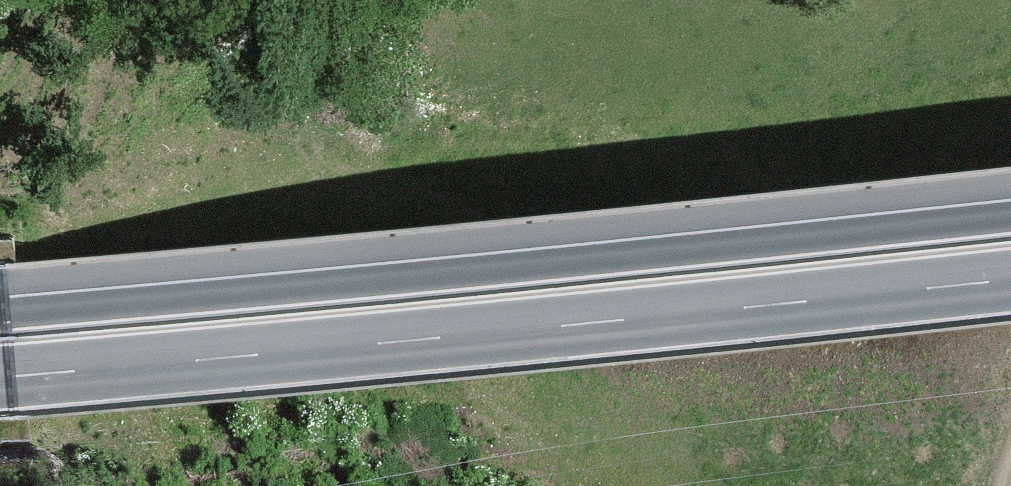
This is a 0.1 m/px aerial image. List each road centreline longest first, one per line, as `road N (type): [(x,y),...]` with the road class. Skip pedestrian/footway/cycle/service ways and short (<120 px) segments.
road 1 (trunk): [(0,377),(1010,279)]
road 2 (trunk): [(1010,217),(0,314)]

